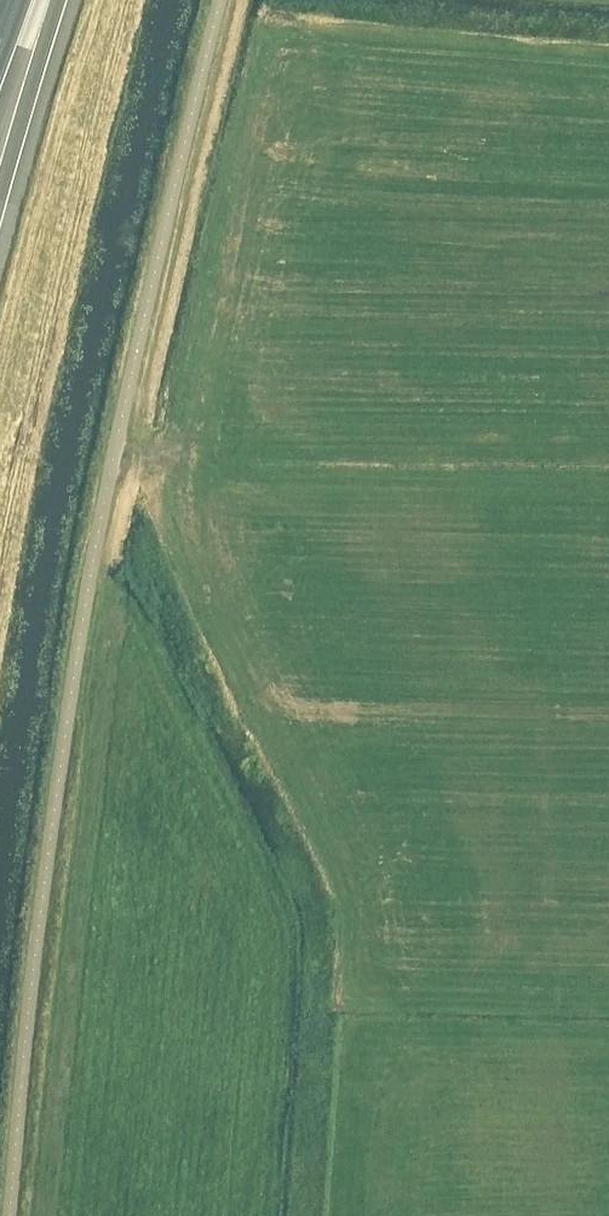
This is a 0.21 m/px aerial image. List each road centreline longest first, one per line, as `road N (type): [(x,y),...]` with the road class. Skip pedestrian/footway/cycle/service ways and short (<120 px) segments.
road 1 (unclassified): [(9,1215),(35,948),(93,560),(219,0)]
road 2 (motorway): [(0,197),(57,0)]

